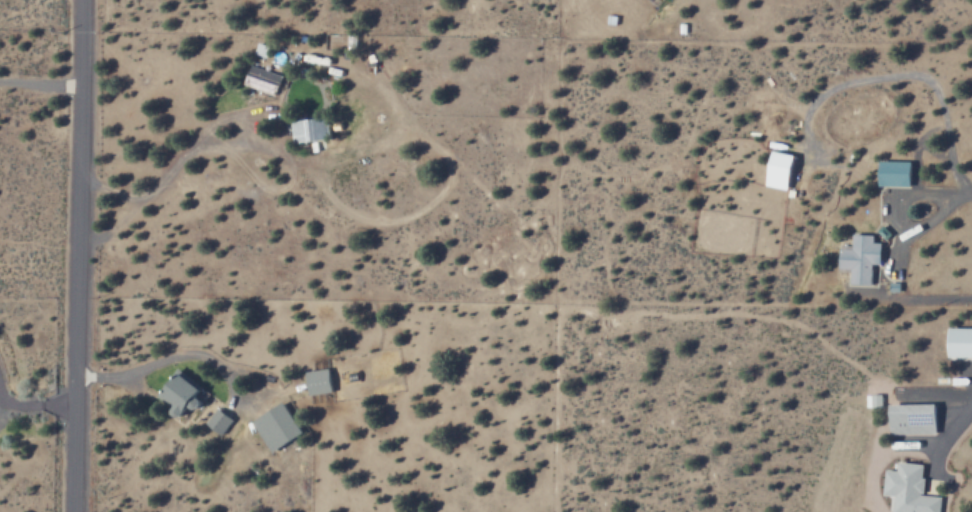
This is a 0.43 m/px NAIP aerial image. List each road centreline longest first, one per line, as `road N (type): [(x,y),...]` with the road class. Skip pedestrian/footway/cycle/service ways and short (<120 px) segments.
road 1 (residential): [(76,511),(85,0)]

